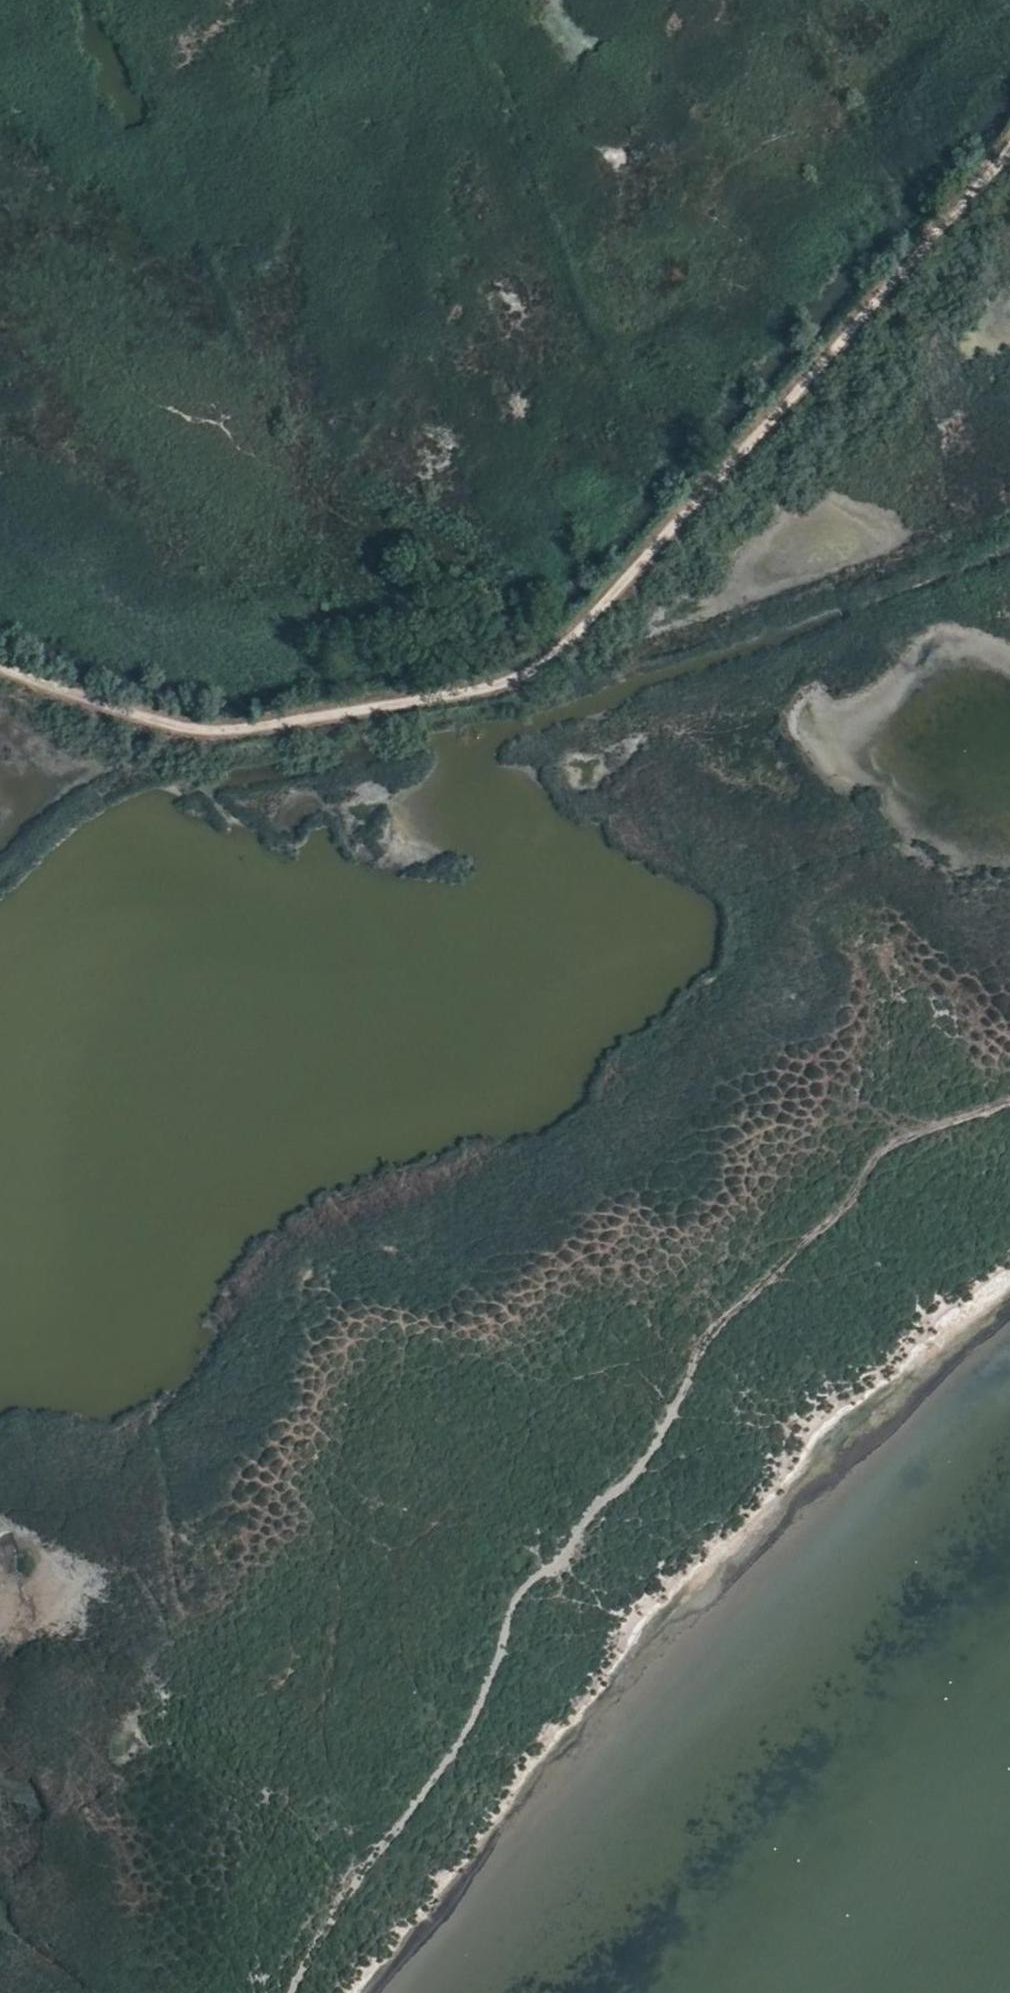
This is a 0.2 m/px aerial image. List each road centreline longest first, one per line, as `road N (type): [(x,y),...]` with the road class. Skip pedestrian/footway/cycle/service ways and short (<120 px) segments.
road 1 (track): [(0,676),(207,737),(518,680),(562,648),(1009,144)]

